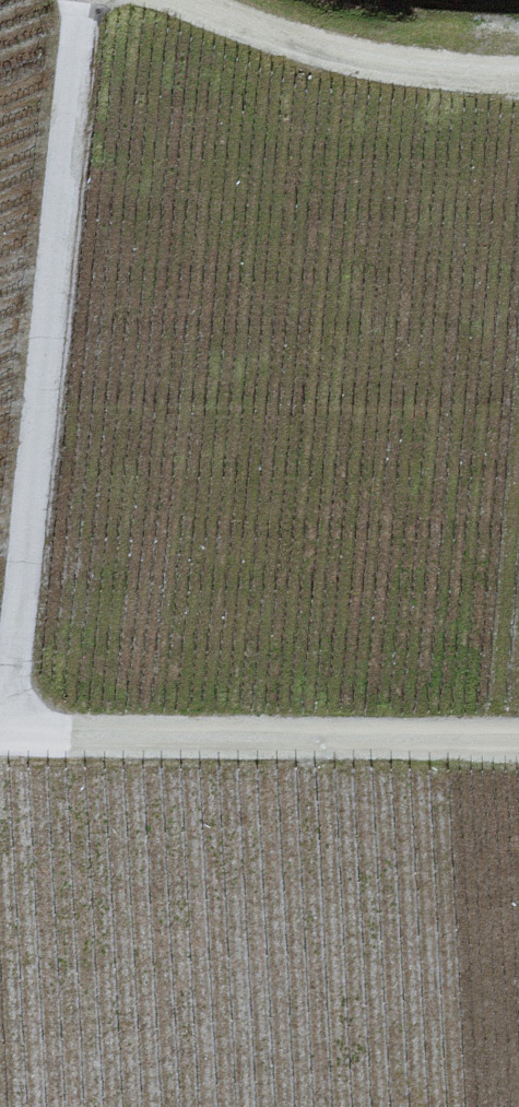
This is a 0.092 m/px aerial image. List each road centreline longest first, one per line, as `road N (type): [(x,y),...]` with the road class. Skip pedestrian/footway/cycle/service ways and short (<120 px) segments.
road 1 (track): [(7,739),(74,0)]
road 2 (track): [(0,739),(518,742)]
road 3 (track): [(518,81),(333,74),(163,0)]

